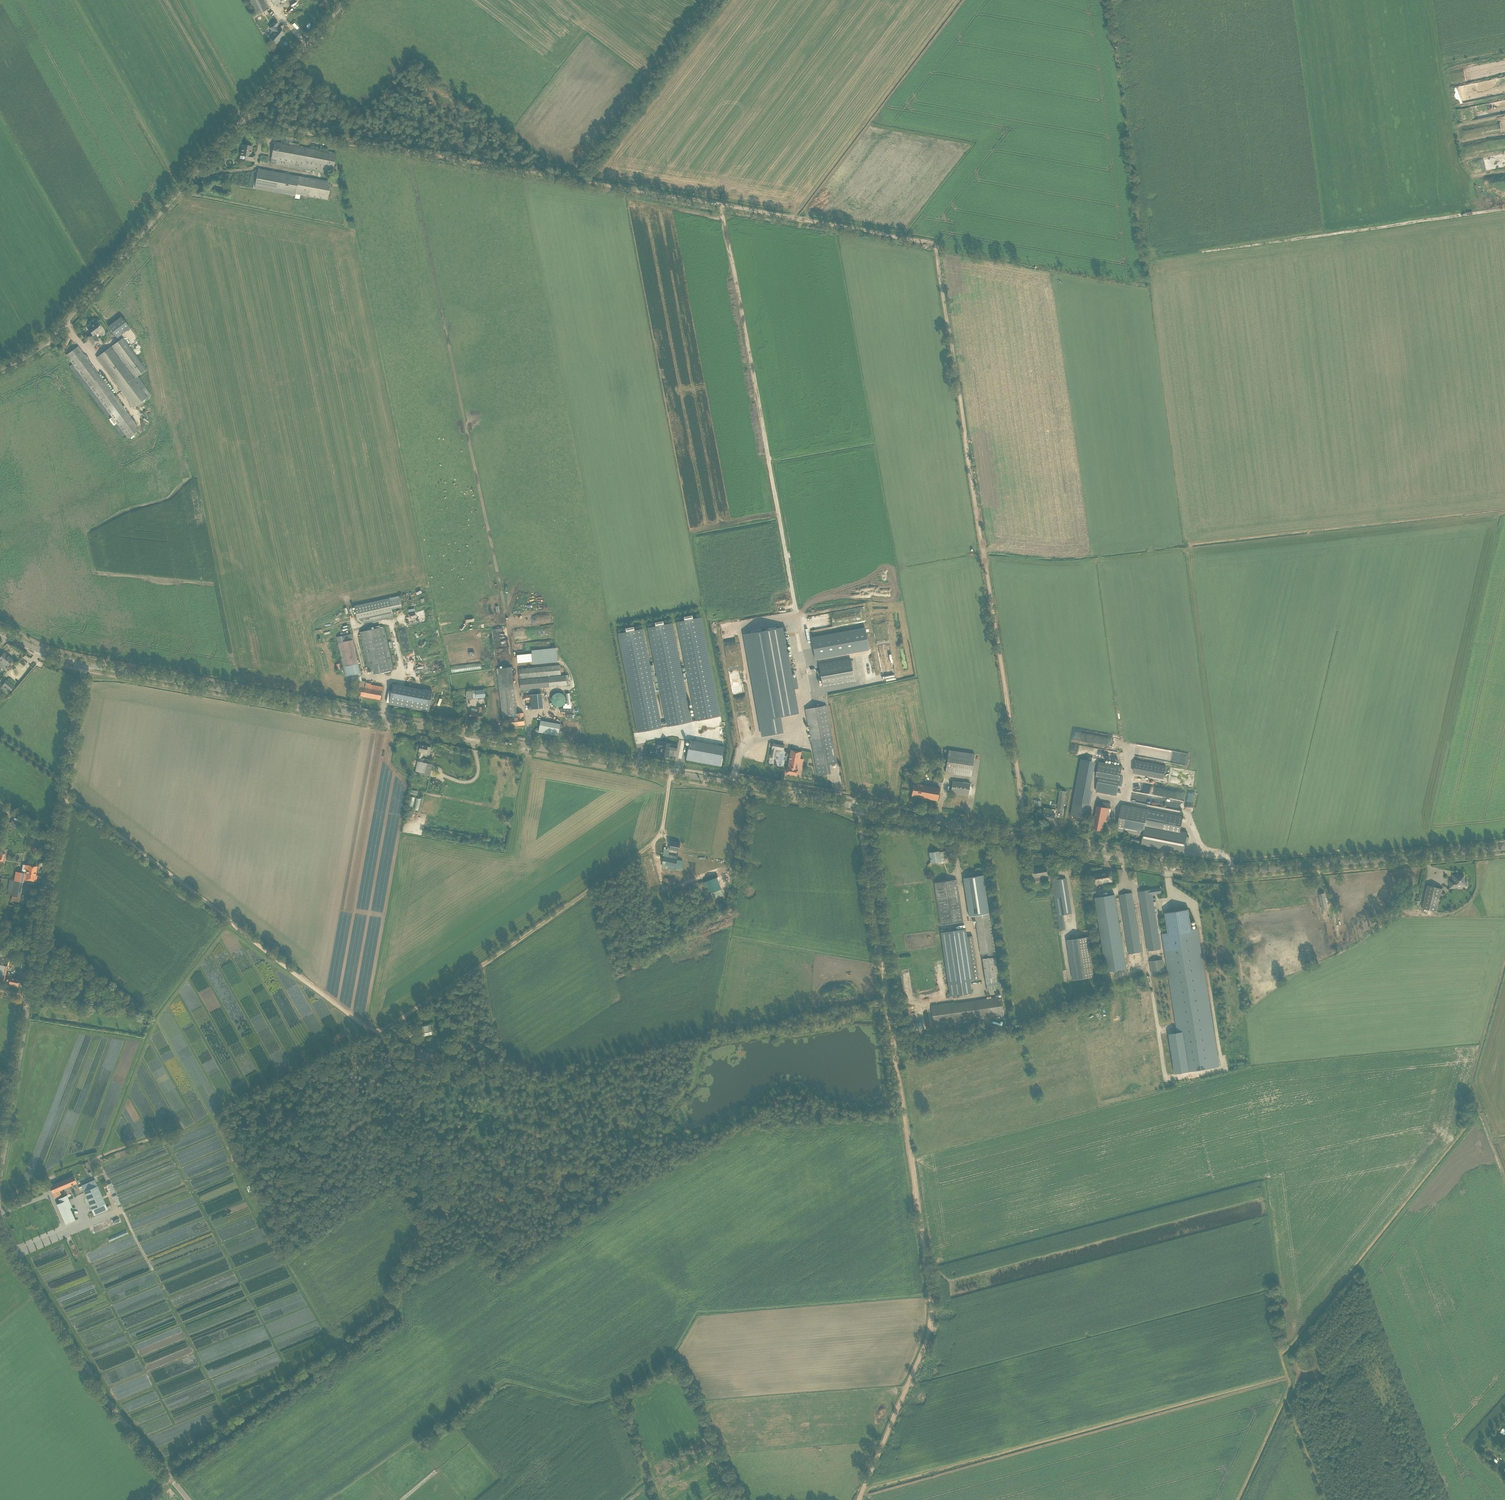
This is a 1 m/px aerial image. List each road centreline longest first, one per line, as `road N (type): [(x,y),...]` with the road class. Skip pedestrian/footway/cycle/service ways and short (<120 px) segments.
road 1 (track): [(340,137),(932,245),(1026,830)]
road 2 (tertiary): [(1226,872),(85,665)]
road 3 (track): [(857,1499),(932,1318),(890,1013)]
road 4 (track): [(165,1472),(399,1306),(408,1254),(459,1177)]
road 5 (track): [(378,1036),(653,841),(674,767)]
road 6 (track): [(378,1036),(61,791)]
road 7 (unclassified): [(0,370),(60,328),(250,111)]
road 8 (unclassified): [(188,1499),(110,1404),(0,1220)]
road 9 (unclassified): [(29,996),(85,665)]
road 10 (tertiary): [(1226,872),(1504,848)]
road 11 (track): [(890,1013),(859,807)]
road 12 (unclassified): [(0,1158),(29,996)]
road 13 (track): [(459,1177),(378,1036)]
road 14 (unclassified): [(250,111),(340,0)]

